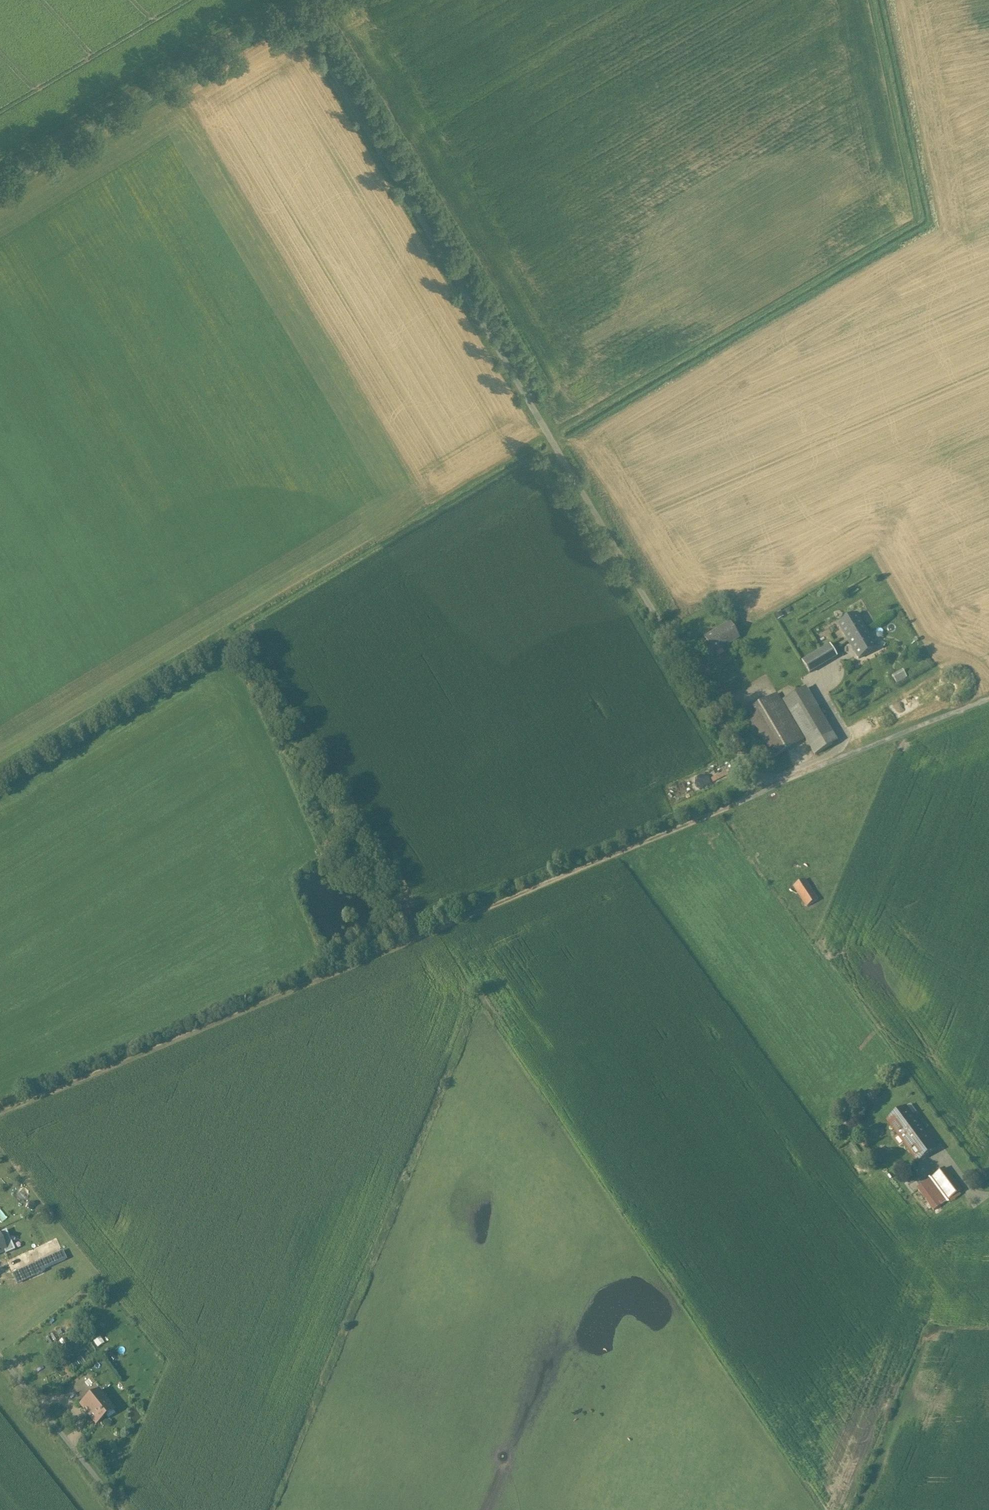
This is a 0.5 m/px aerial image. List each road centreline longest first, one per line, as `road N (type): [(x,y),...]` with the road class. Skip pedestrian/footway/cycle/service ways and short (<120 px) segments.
road 1 (unclassified): [(762,793),(292,7)]
road 2 (track): [(0,1113),(762,793)]
road 3 (unclassified): [(0,188),(292,7)]
road 4 (unclassified): [(123,1509),(0,1351)]

